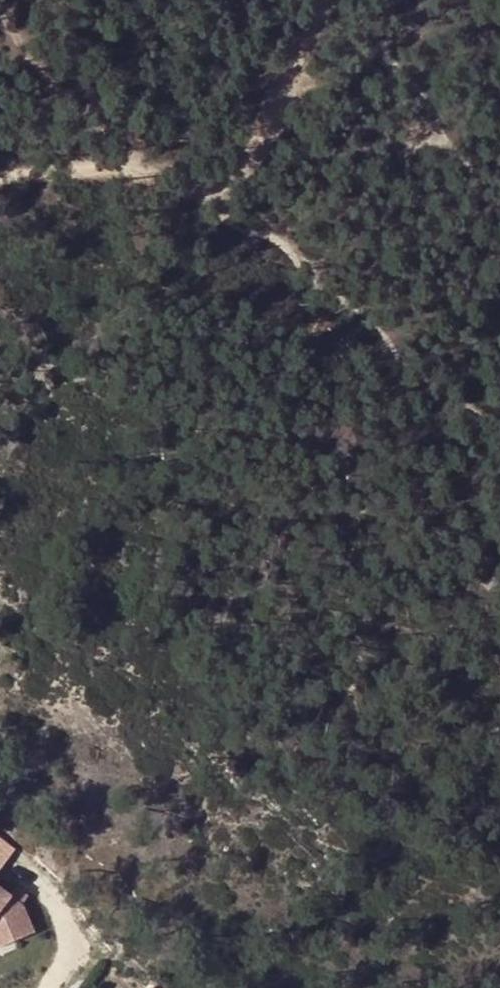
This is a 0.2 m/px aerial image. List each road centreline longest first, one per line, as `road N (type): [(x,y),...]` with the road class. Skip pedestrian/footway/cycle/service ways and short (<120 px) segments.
road 1 (track): [(304,0),(296,37),(222,180),(74,187),(0,172)]

